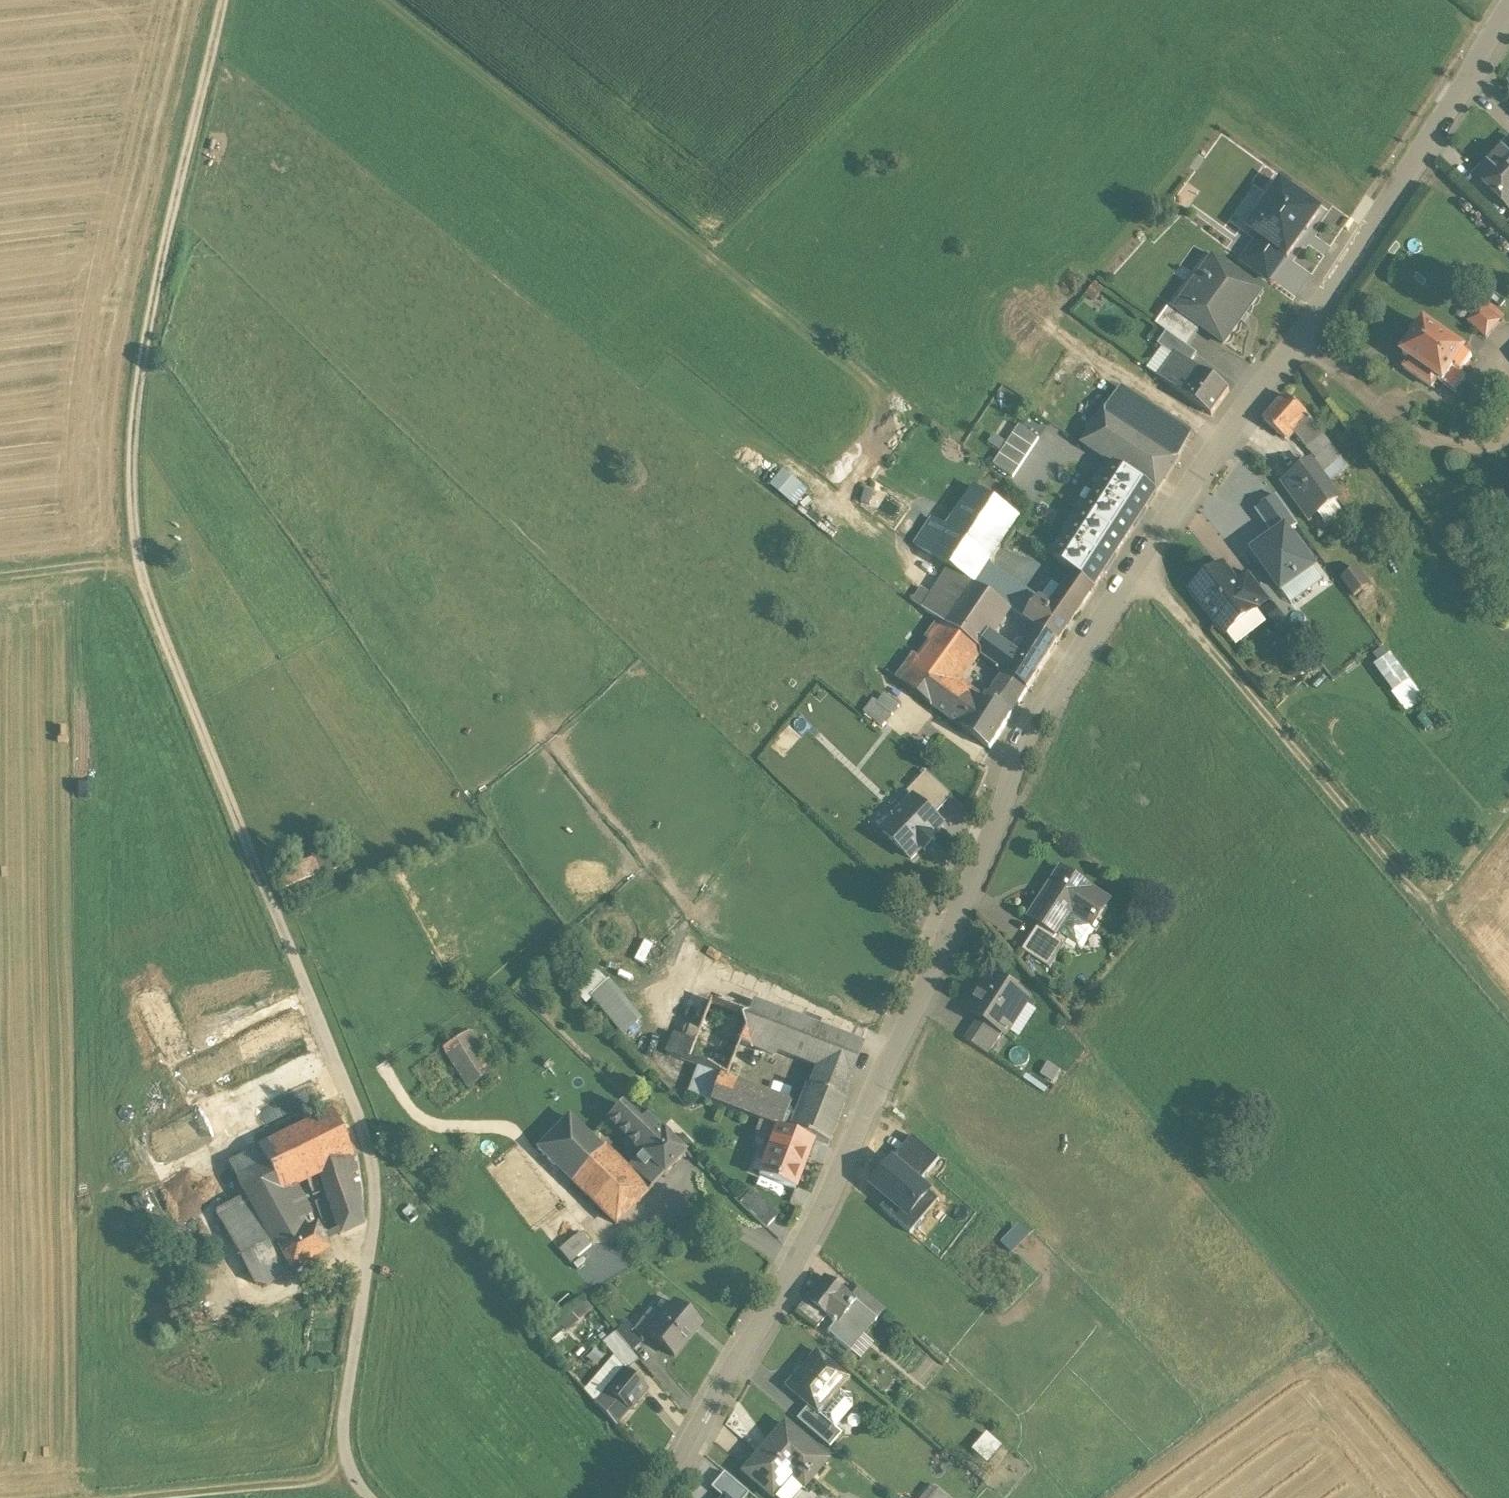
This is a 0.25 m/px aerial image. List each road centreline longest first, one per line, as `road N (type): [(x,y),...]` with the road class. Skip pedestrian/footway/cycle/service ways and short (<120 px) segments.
road 1 (unclassified): [(1508,16),(1270,384),(1078,660),(807,1249),(664,1497)]
road 2 (track): [(228,0),(141,379),(133,518),(142,576),(325,1024),(372,1161),(375,1243),(342,1446),(342,1470),(366,1497)]
road 3 (track): [(1508,828),(1439,917),(1136,569)]
road 4 (track): [(105,1497),(342,1470)]
road 5 (track): [(142,576),(118,567),(0,578)]

